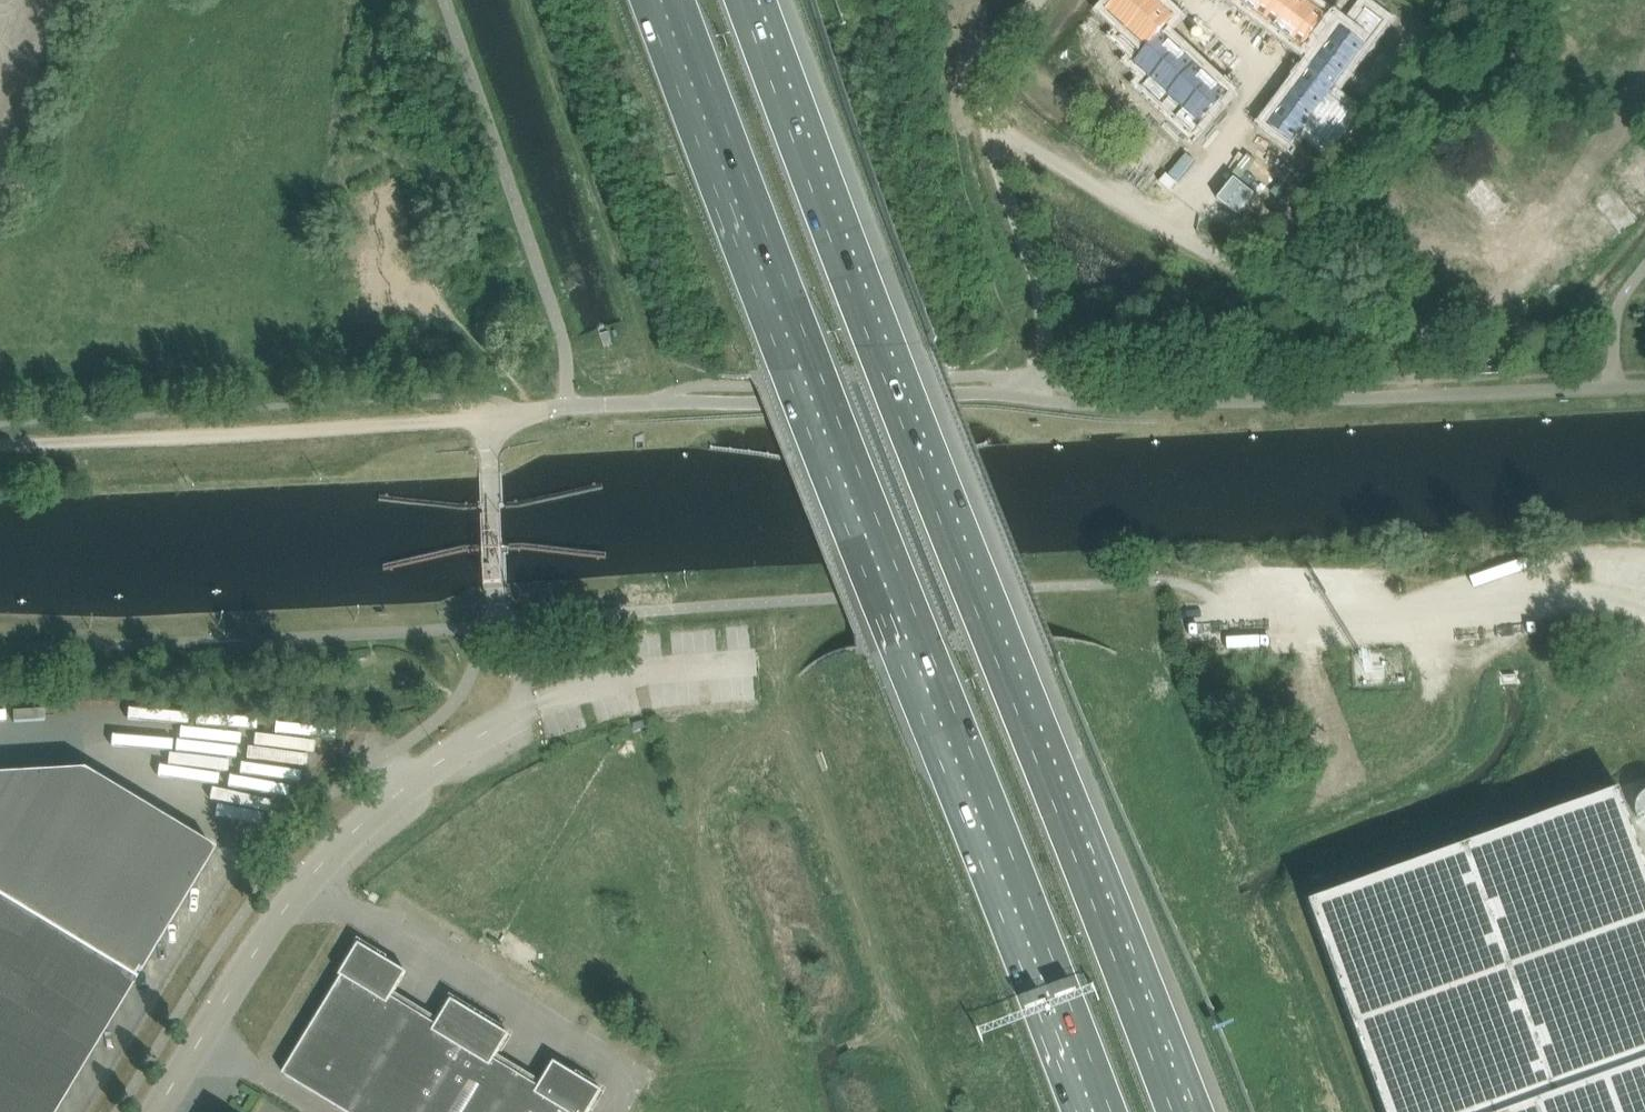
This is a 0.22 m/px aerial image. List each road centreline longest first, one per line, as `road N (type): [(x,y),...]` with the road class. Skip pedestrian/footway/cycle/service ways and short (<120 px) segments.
road 1 (unclassified): [(160,1111),(270,936),(366,817),(519,715),(518,667),(495,580),(490,444),(502,423),(532,411),(656,402),(1034,397)]
road 2 (motorway): [(1179,1111),(879,363),(745,0)]
road 3 (motorway): [(681,0),(1110,1111)]
road 4 (residential): [(1427,396),(1415,367),(1389,345),(1177,238),(988,123)]
road 5 (track): [(0,444),(515,415)]
road 6 (unclassified): [(1234,622),(1644,614)]
road 7 (unclassified): [(1427,396),(1093,405),(1034,397)]
road 8 (unclassified): [(1034,397),(1044,298),(988,123)]
road 9 (unclassified): [(1614,387),(1427,396)]
road 10 (residential): [(988,123),(986,79),(1038,0)]

